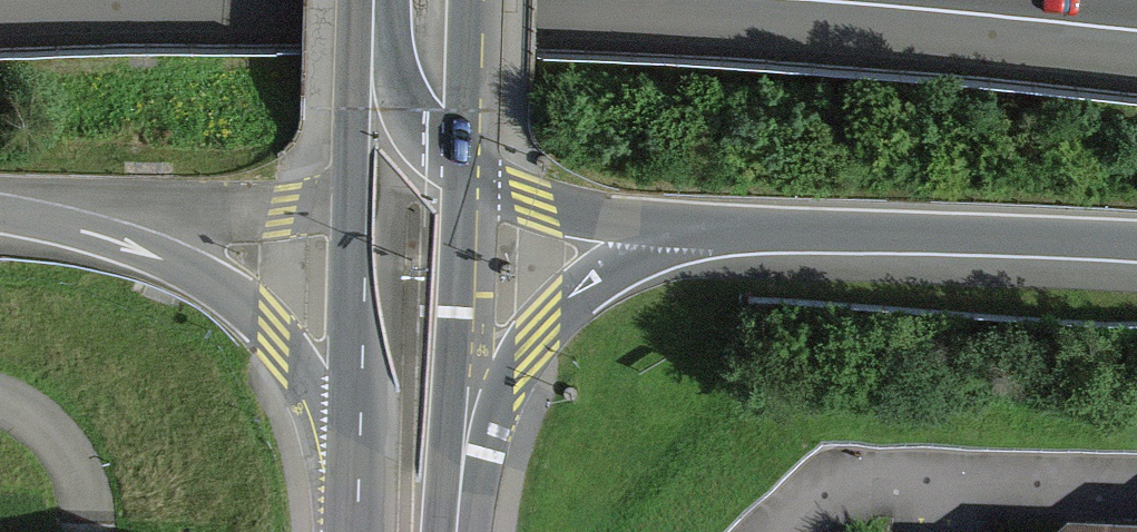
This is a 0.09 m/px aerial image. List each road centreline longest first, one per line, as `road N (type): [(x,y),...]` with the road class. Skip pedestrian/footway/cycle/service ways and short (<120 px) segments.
road 1 (motorway): [(0,213),(110,238),(210,279),(276,336),(360,450)]
road 2 (secondary): [(373,8),(352,110),(349,262),(360,450)]
road 3 (motorway): [(703,224),(1136,242)]
road 4 (motorway): [(468,531),(490,432),(540,331),(617,263),(703,224)]
road 5 (secondary): [(454,531),(469,174)]
road 6 (motorway): [(469,174),(581,214),(703,224)]
road 7 (motorway): [(373,8),(409,111),(447,160),(469,174)]
road 8 (secondary): [(469,174),(473,0)]

